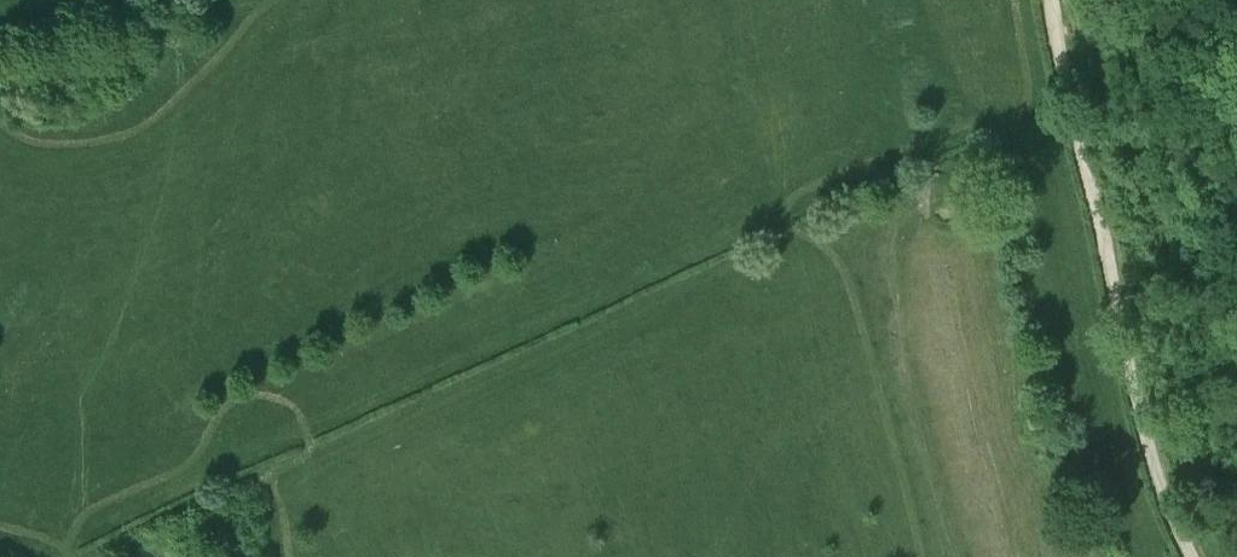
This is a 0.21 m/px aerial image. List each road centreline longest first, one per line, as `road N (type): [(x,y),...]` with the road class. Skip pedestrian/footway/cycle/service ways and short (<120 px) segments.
road 1 (track): [(1050,0),(1153,461),(1192,556)]

